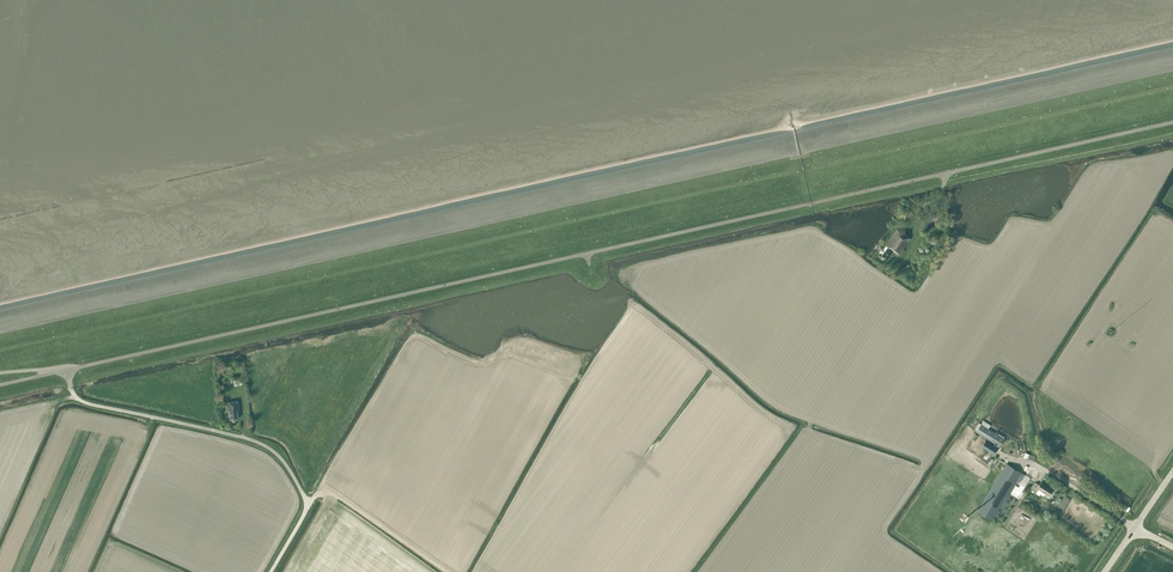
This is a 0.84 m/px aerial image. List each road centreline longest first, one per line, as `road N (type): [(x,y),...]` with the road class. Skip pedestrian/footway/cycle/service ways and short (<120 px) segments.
road 1 (track): [(786,156),(0,330)]
road 2 (unclassified): [(271,571),(307,502),(276,453),(243,437),(86,403),(70,388)]
road 3 (tertiary): [(1105,571),(1172,473)]

